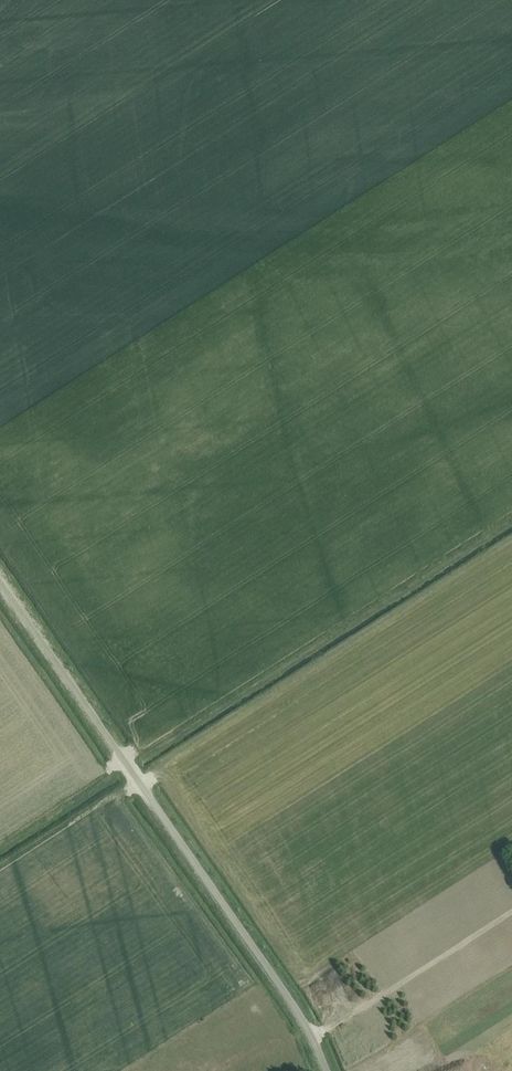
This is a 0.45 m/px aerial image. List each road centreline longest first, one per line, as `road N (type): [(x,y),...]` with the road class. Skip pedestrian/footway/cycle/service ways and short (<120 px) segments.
road 1 (unclassified): [(327,1070),(286,993),(0,584)]

